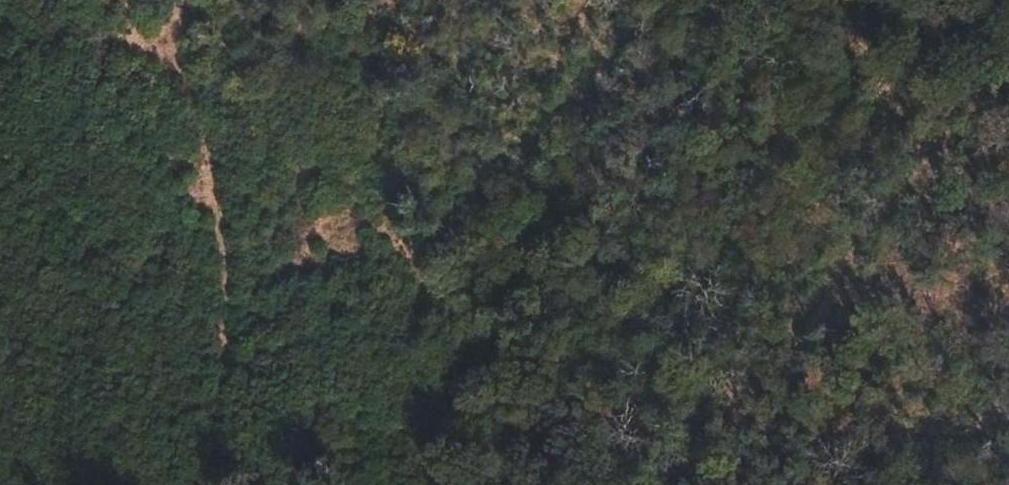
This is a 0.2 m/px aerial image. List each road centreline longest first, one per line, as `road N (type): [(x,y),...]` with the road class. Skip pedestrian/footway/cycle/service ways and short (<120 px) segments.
road 1 (track): [(643,0),(668,21),(712,98),(714,275),(669,462)]

